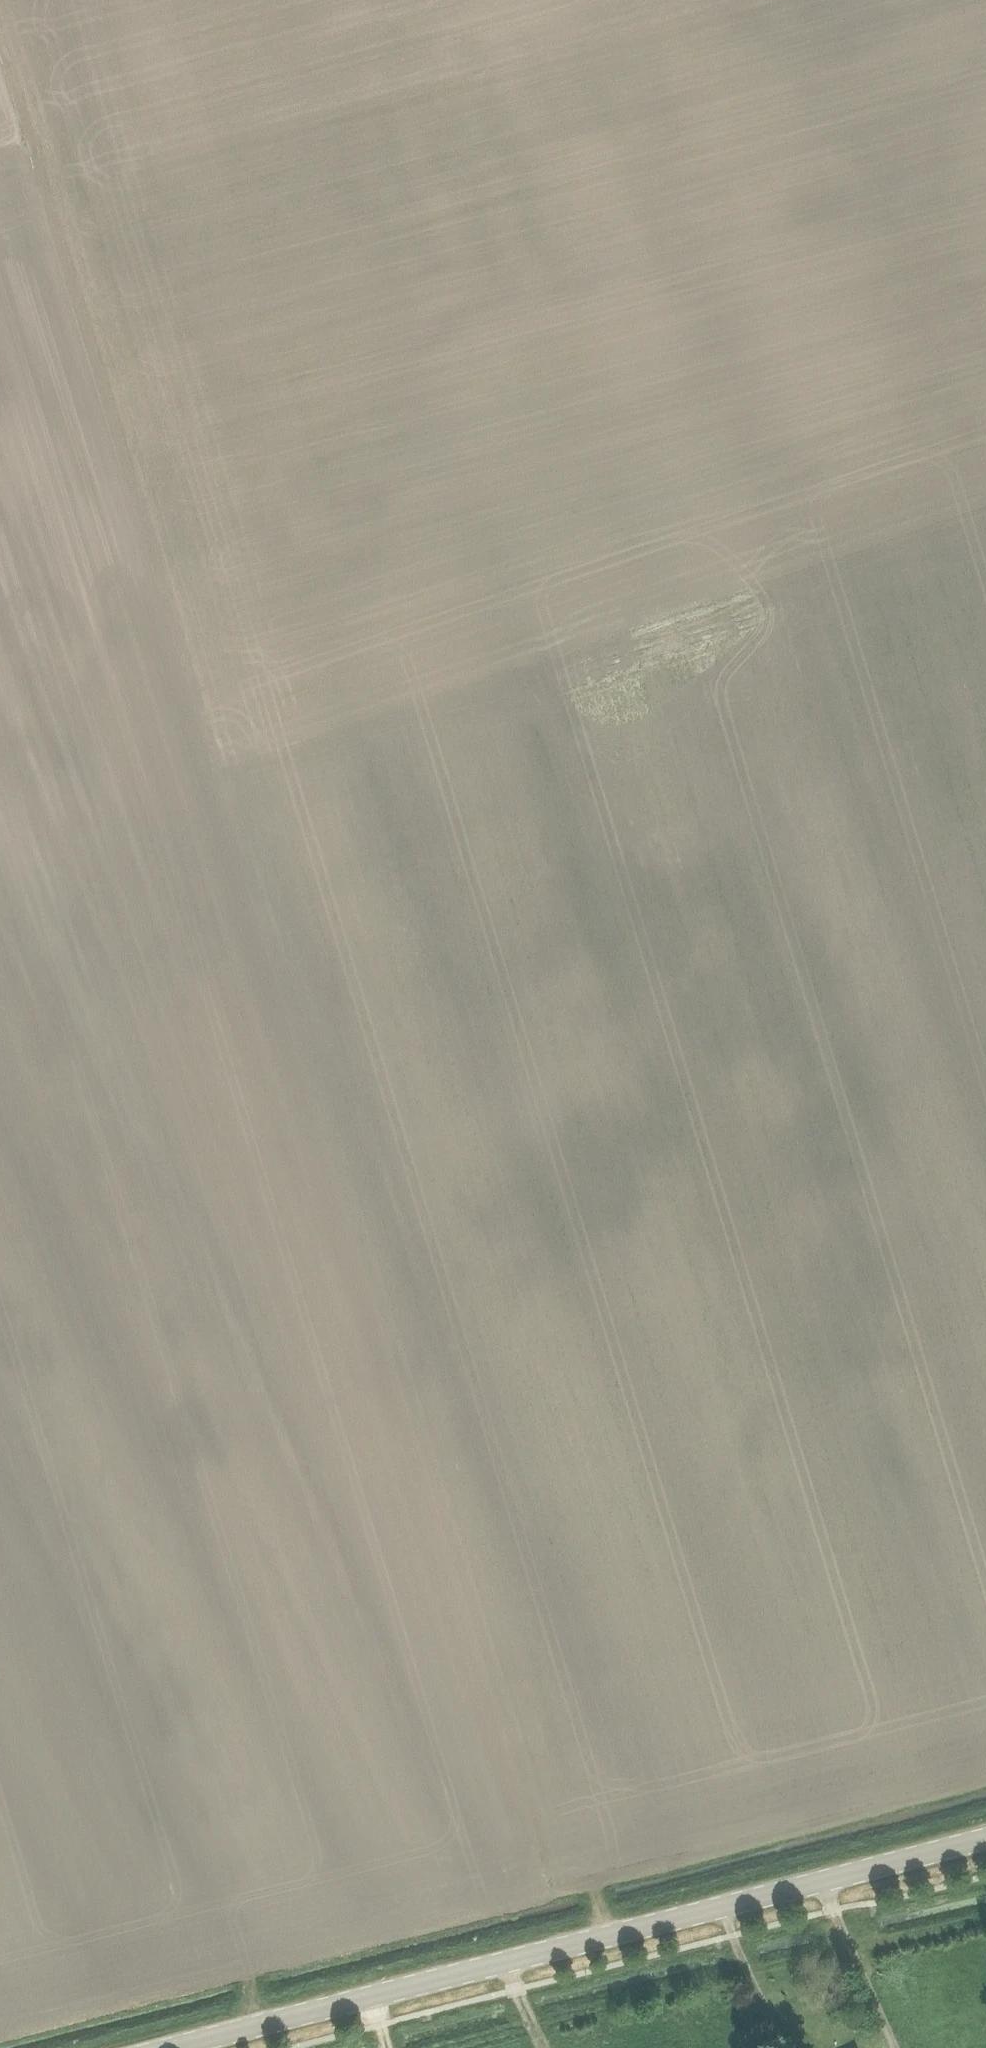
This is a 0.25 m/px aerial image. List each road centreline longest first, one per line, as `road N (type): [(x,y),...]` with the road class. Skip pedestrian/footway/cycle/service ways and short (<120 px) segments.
road 1 (secondary): [(179,2047),(985,1841)]

